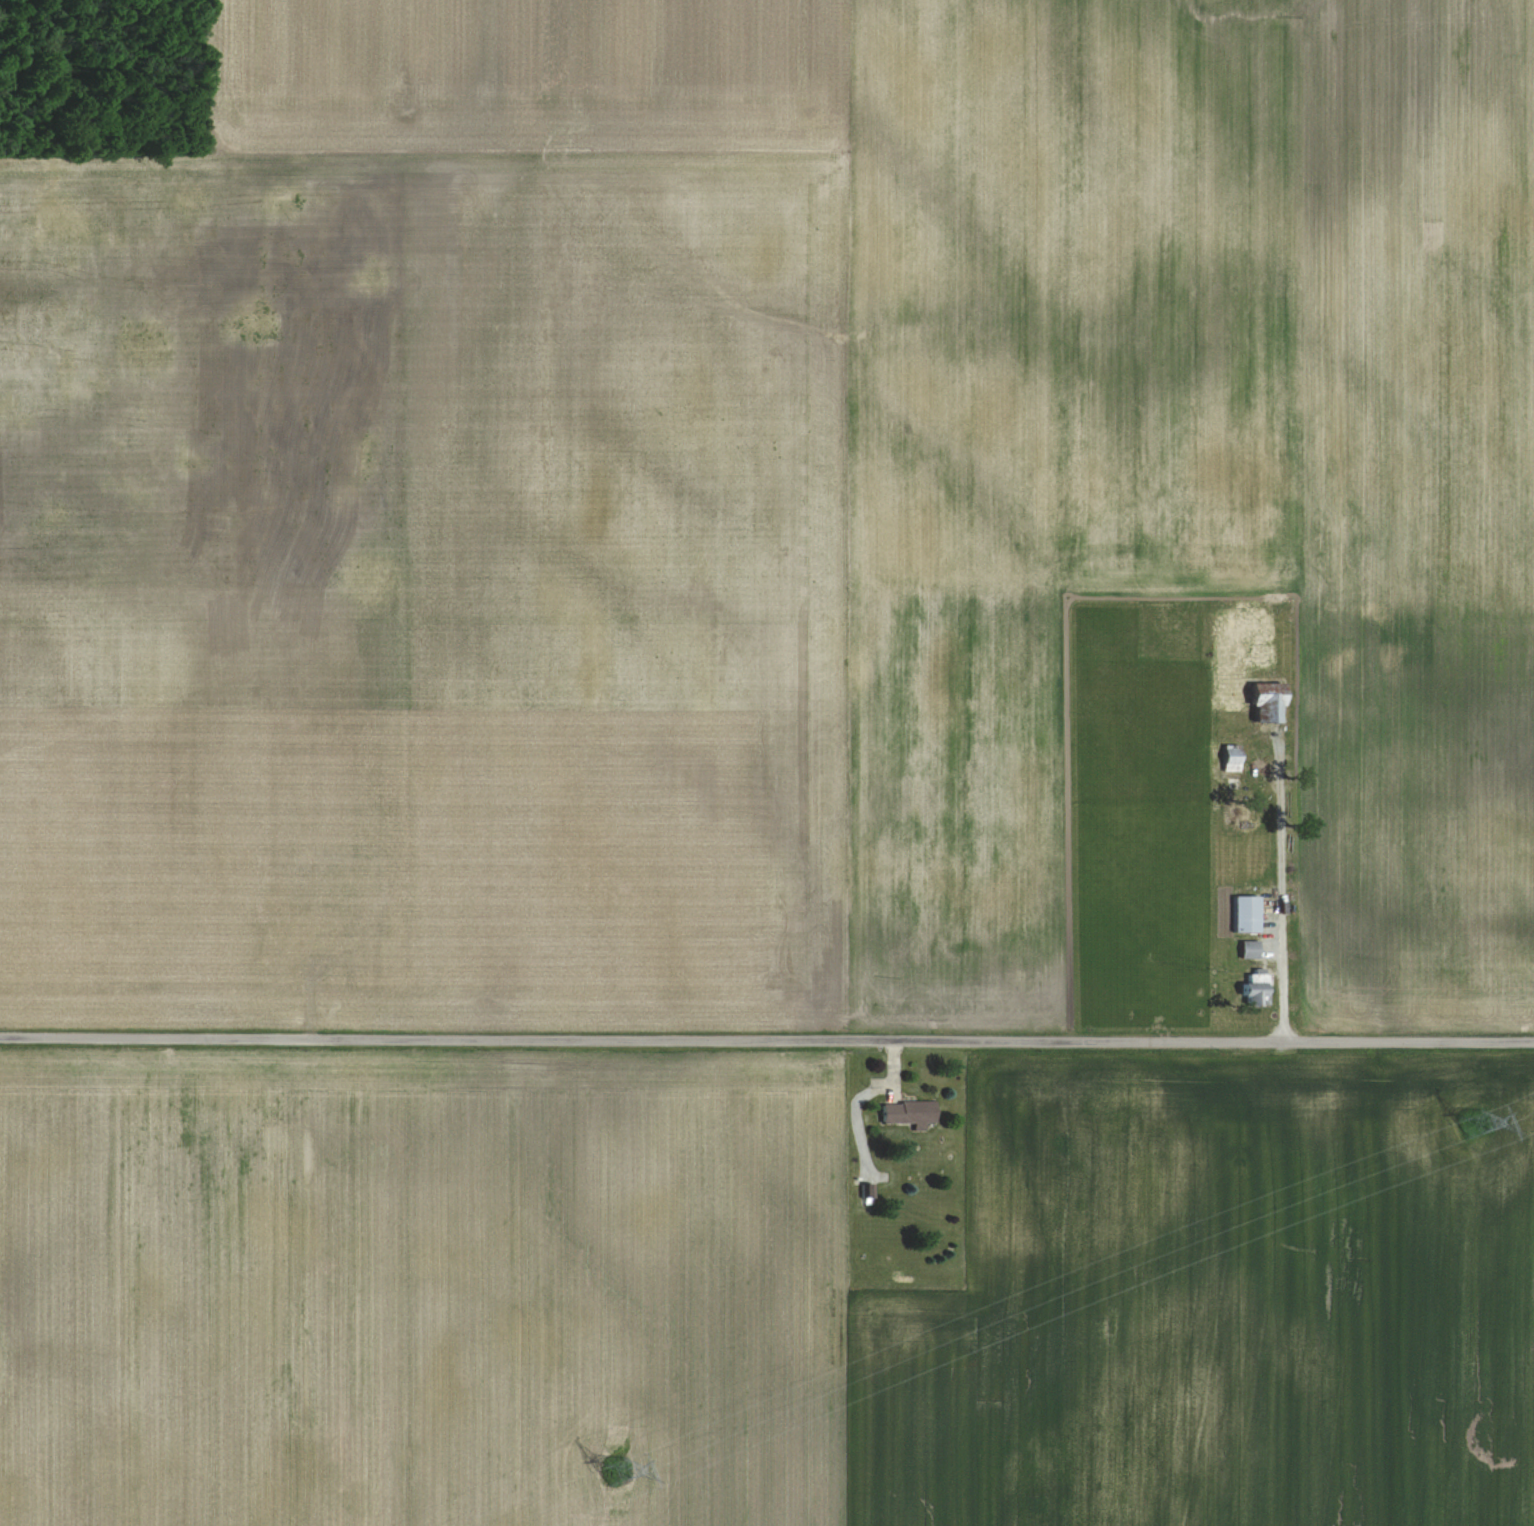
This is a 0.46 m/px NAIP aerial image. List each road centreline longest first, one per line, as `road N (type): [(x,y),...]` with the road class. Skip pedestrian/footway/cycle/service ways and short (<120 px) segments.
road 1 (residential): [(0,1037),(1533,1043)]
road 2 (residential): [(1317,1042),(1312,719)]

